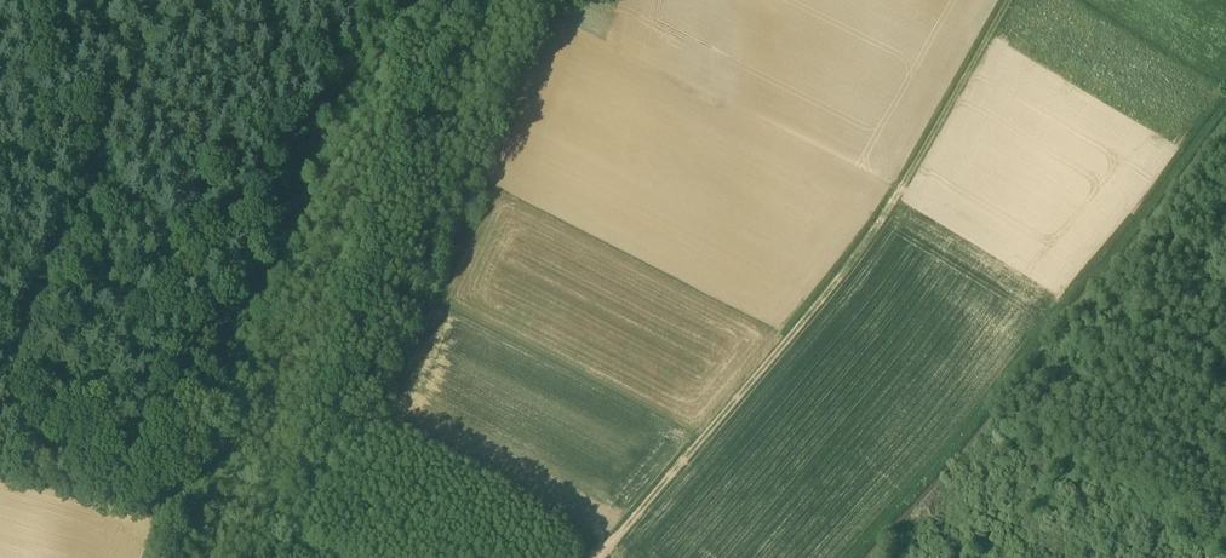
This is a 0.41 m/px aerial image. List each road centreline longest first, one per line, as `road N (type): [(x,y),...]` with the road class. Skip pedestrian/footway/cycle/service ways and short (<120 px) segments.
road 1 (track): [(1009,0),(866,249),(601,557)]

